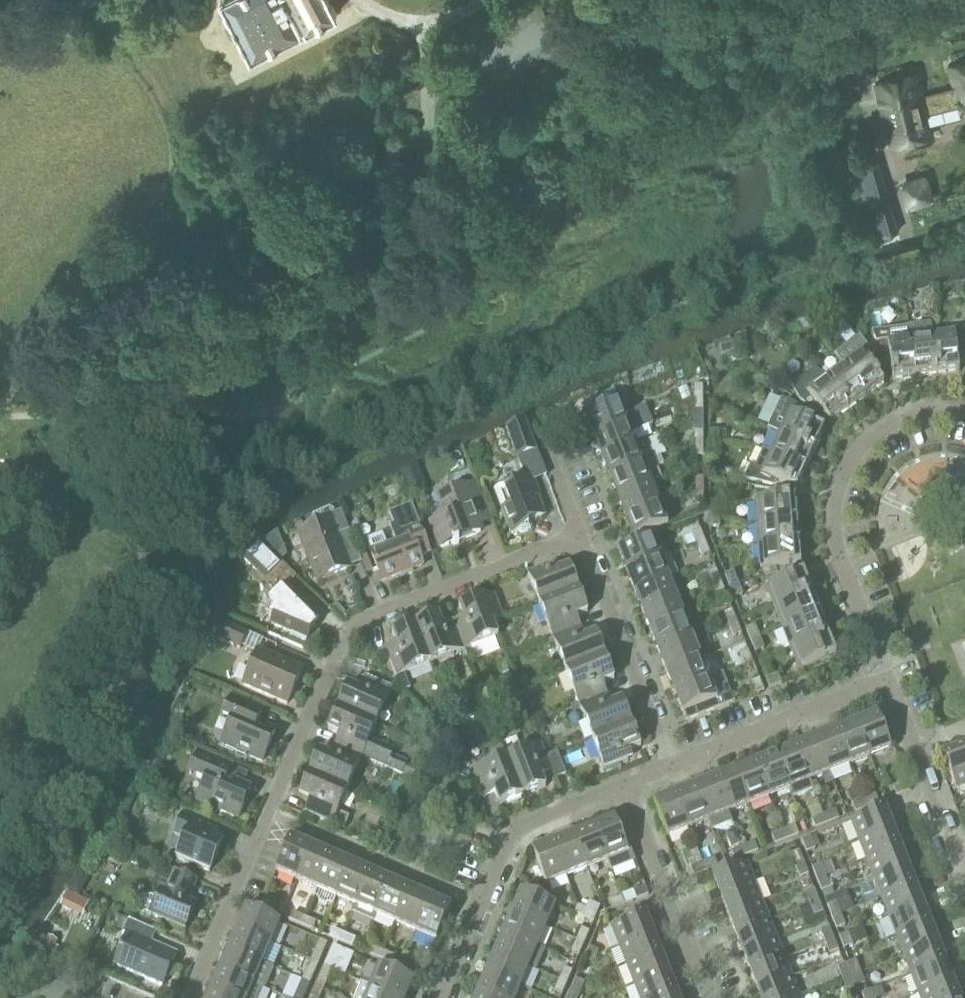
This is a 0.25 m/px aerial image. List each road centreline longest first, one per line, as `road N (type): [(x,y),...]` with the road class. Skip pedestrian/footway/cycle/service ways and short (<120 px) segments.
road 1 (unclassified): [(0,394),(121,381),(194,354),(336,290),(880,0)]
road 2 (residential): [(578,537),(350,629),(188,997)]
road 3 (residential): [(964,413),(918,413),(893,423),(865,441),(840,479),(838,554),(887,686)]
road 4 (residential): [(442,997),(507,839),(525,822),(624,784)]
road 5 (residential): [(669,766),(578,537)]
road 6 (residential): [(669,766),(887,686)]
road 7 (residential): [(709,997),(624,784)]
road 8 (residential): [(964,878),(915,749)]

